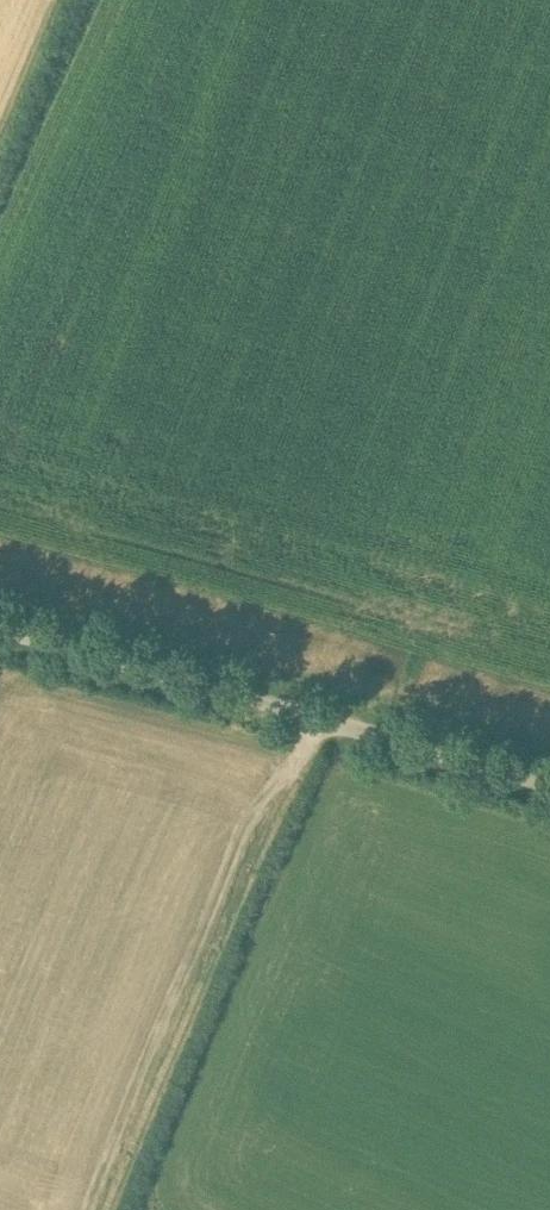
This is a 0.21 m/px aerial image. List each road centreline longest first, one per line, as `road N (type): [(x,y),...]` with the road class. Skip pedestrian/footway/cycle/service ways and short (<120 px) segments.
road 1 (unclassified): [(0,631),(549,787)]

